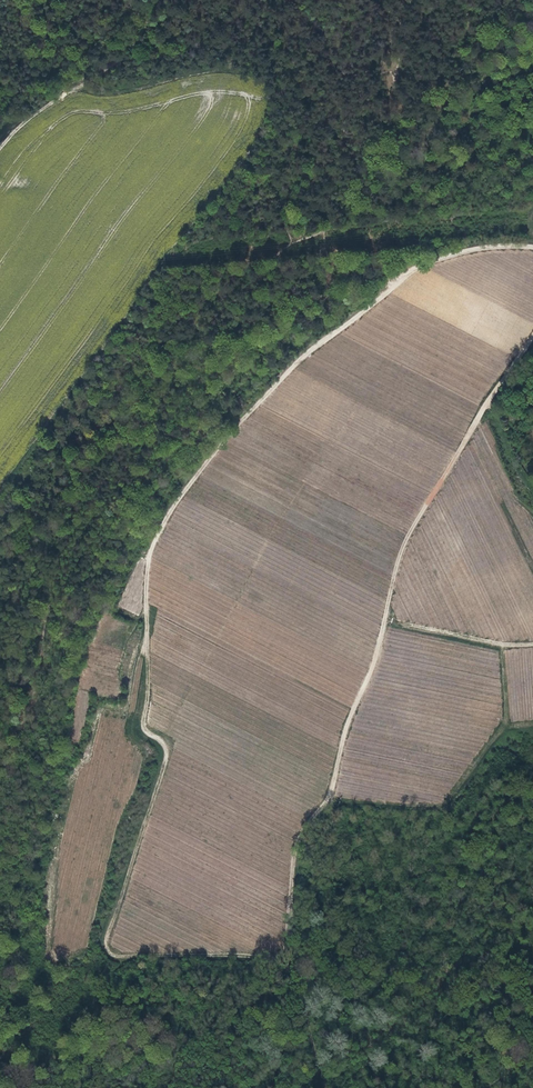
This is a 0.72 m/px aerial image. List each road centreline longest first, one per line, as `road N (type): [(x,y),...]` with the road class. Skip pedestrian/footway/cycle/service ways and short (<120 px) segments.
road 1 (track): [(532,247),(482,248),(425,264),(318,345),(219,446),(150,553),(143,724),(166,752),(106,947),(118,957),(284,957)]
road 2 (track): [(284,957),(296,847),(329,796),(350,715),(375,660),(396,565),(487,403)]
road 3 (track): [(163,0),(132,48),(27,120),(0,150)]
road 4 (track): [(532,645),(384,622)]

